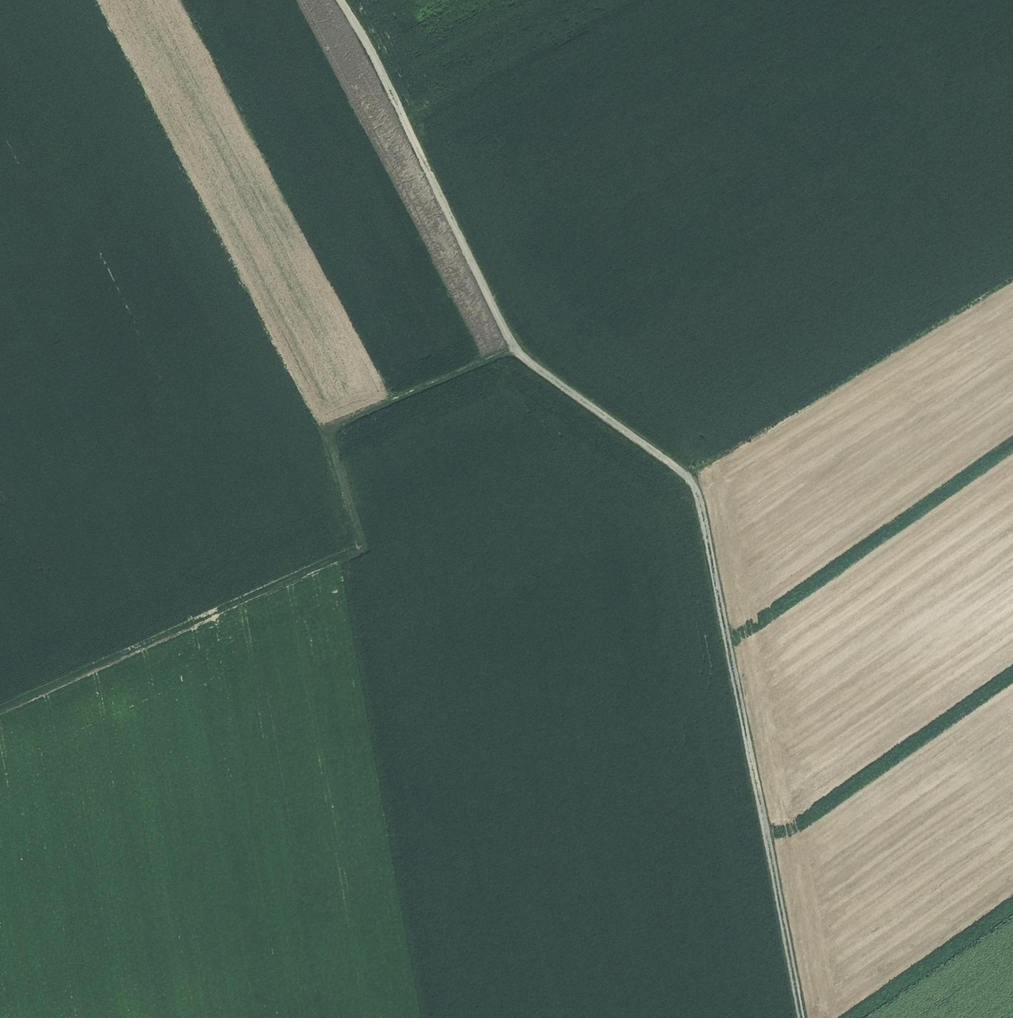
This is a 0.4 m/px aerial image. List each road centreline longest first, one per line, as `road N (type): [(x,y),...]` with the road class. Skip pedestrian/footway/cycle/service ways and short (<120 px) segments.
road 1 (track): [(0,707),(364,545),(326,429),(516,349)]
road 2 (track): [(693,491),(694,482),(512,344),(340,0)]
road 3 (track): [(693,491),(801,1017)]

